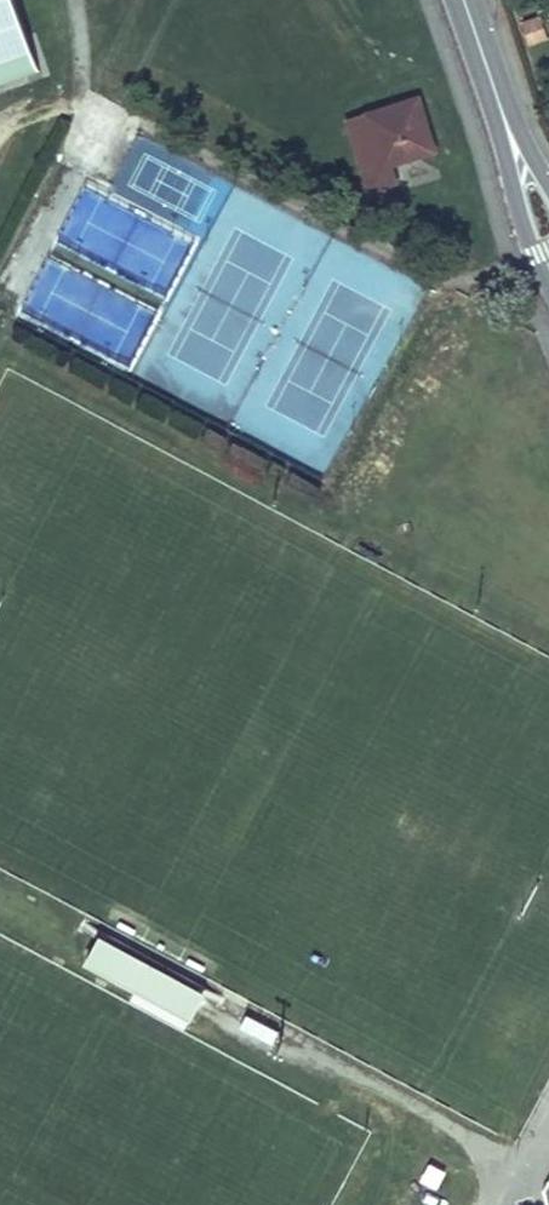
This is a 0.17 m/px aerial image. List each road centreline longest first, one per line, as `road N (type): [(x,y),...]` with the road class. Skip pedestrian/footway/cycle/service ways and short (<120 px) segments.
road 1 (tertiary): [(504,118),(522,220),(548,288)]
road 2 (tertiary): [(463,0),(504,118)]

